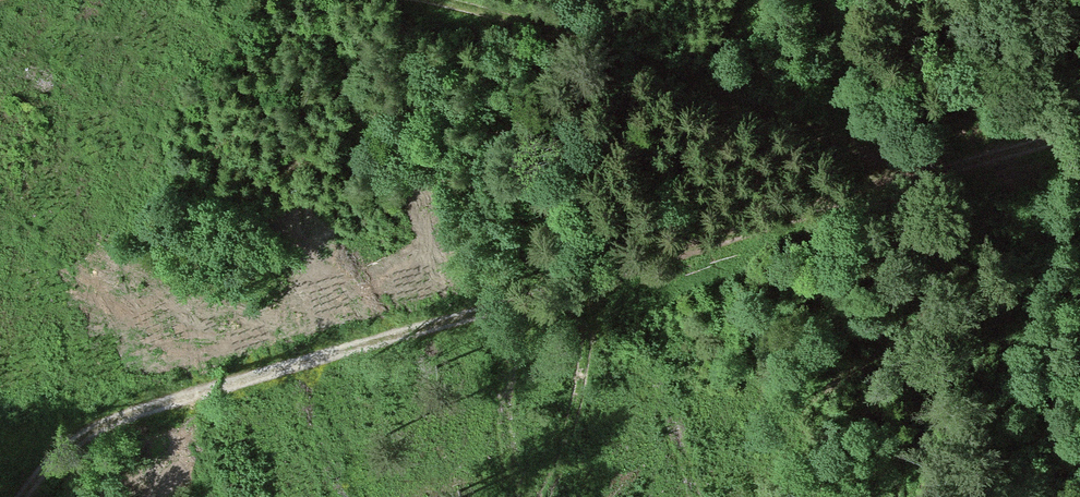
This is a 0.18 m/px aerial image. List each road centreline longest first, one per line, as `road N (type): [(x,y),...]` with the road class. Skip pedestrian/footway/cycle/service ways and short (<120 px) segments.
road 1 (track): [(27,496),(71,440),(168,396),(928,175)]
road 2 (track): [(1079,133),(928,175),(444,0)]

